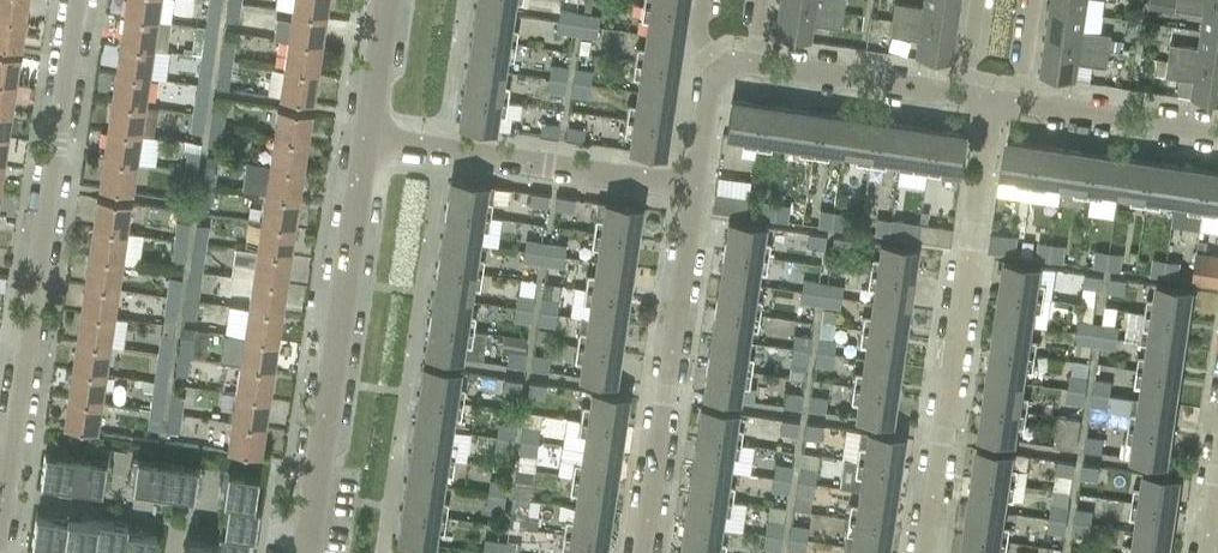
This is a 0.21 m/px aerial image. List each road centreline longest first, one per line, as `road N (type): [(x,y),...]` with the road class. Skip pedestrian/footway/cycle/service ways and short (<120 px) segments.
road 1 (residential): [(0,528),(78,0)]
road 2 (residential): [(923,552),(990,100)]
road 3 (residential): [(307,552),(366,139)]
road 4 (residential): [(644,552),(694,189)]
road 5 (residential): [(694,189),(366,139)]
road 6 (residential): [(961,96),(750,64)]
road 7 (residential): [(1217,135),(1017,105)]
road 8 (residential): [(366,139),(385,0)]
road 9 (residential): [(694,189),(711,83),(721,69)]

